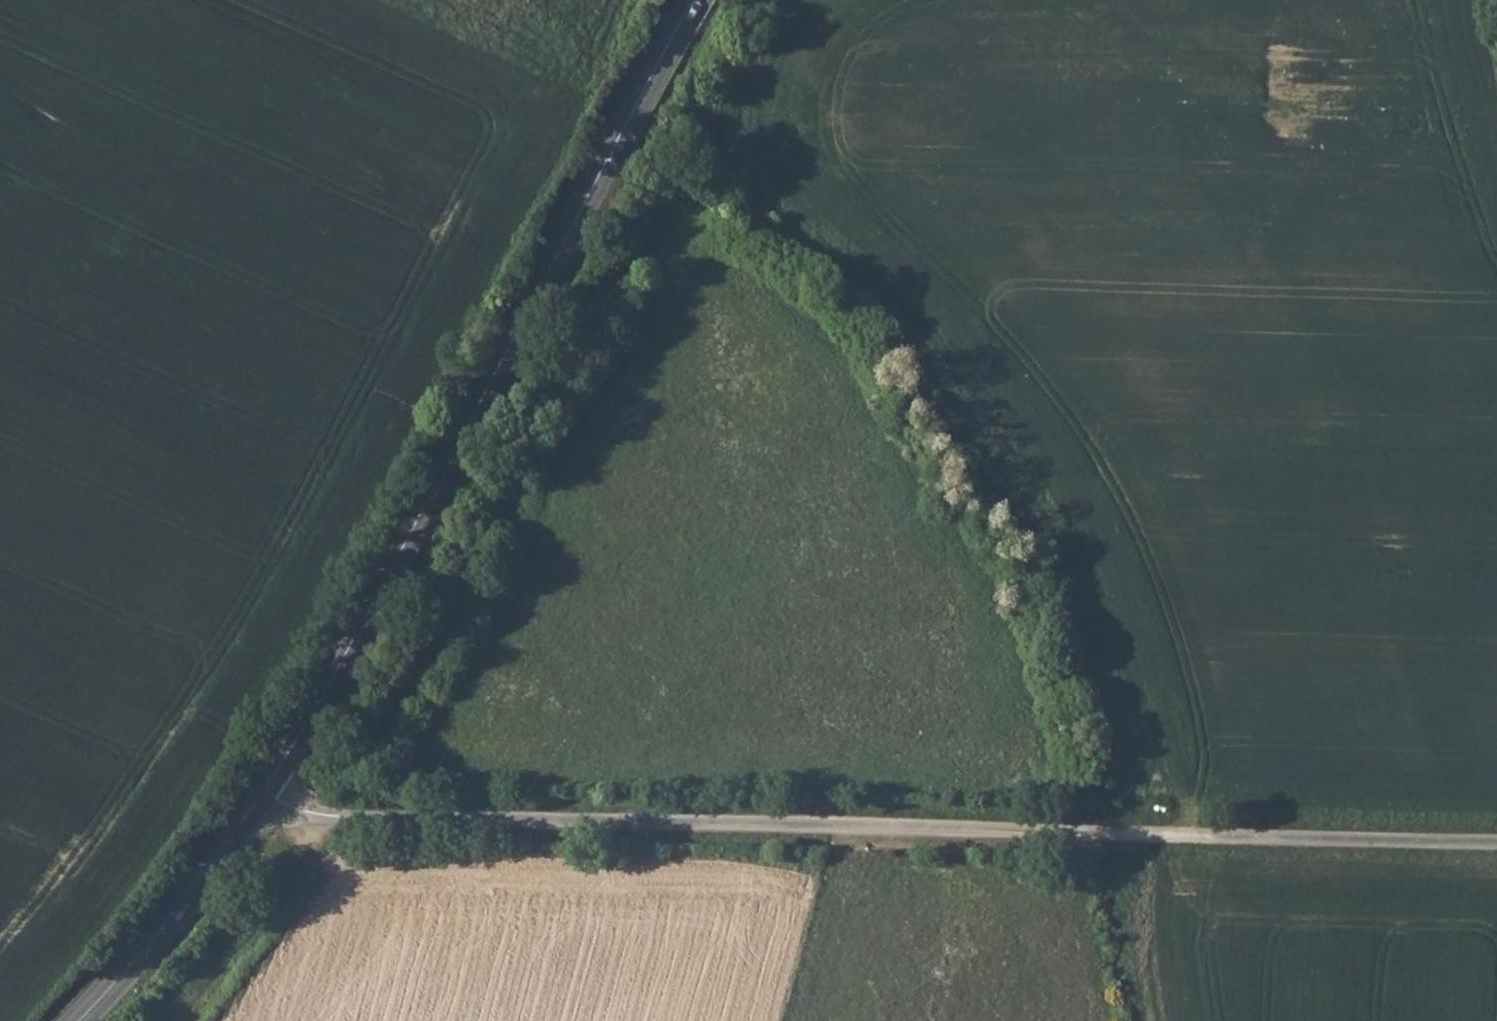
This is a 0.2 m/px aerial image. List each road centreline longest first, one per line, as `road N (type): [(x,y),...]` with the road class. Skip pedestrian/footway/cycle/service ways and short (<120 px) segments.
road 1 (unclassified): [(261,791),(294,809),(342,816),(1496,844)]
road 2 (secondary): [(261,791),(395,571),(694,0)]
road 3 (secondary): [(78,1020),(179,905),(261,791)]

